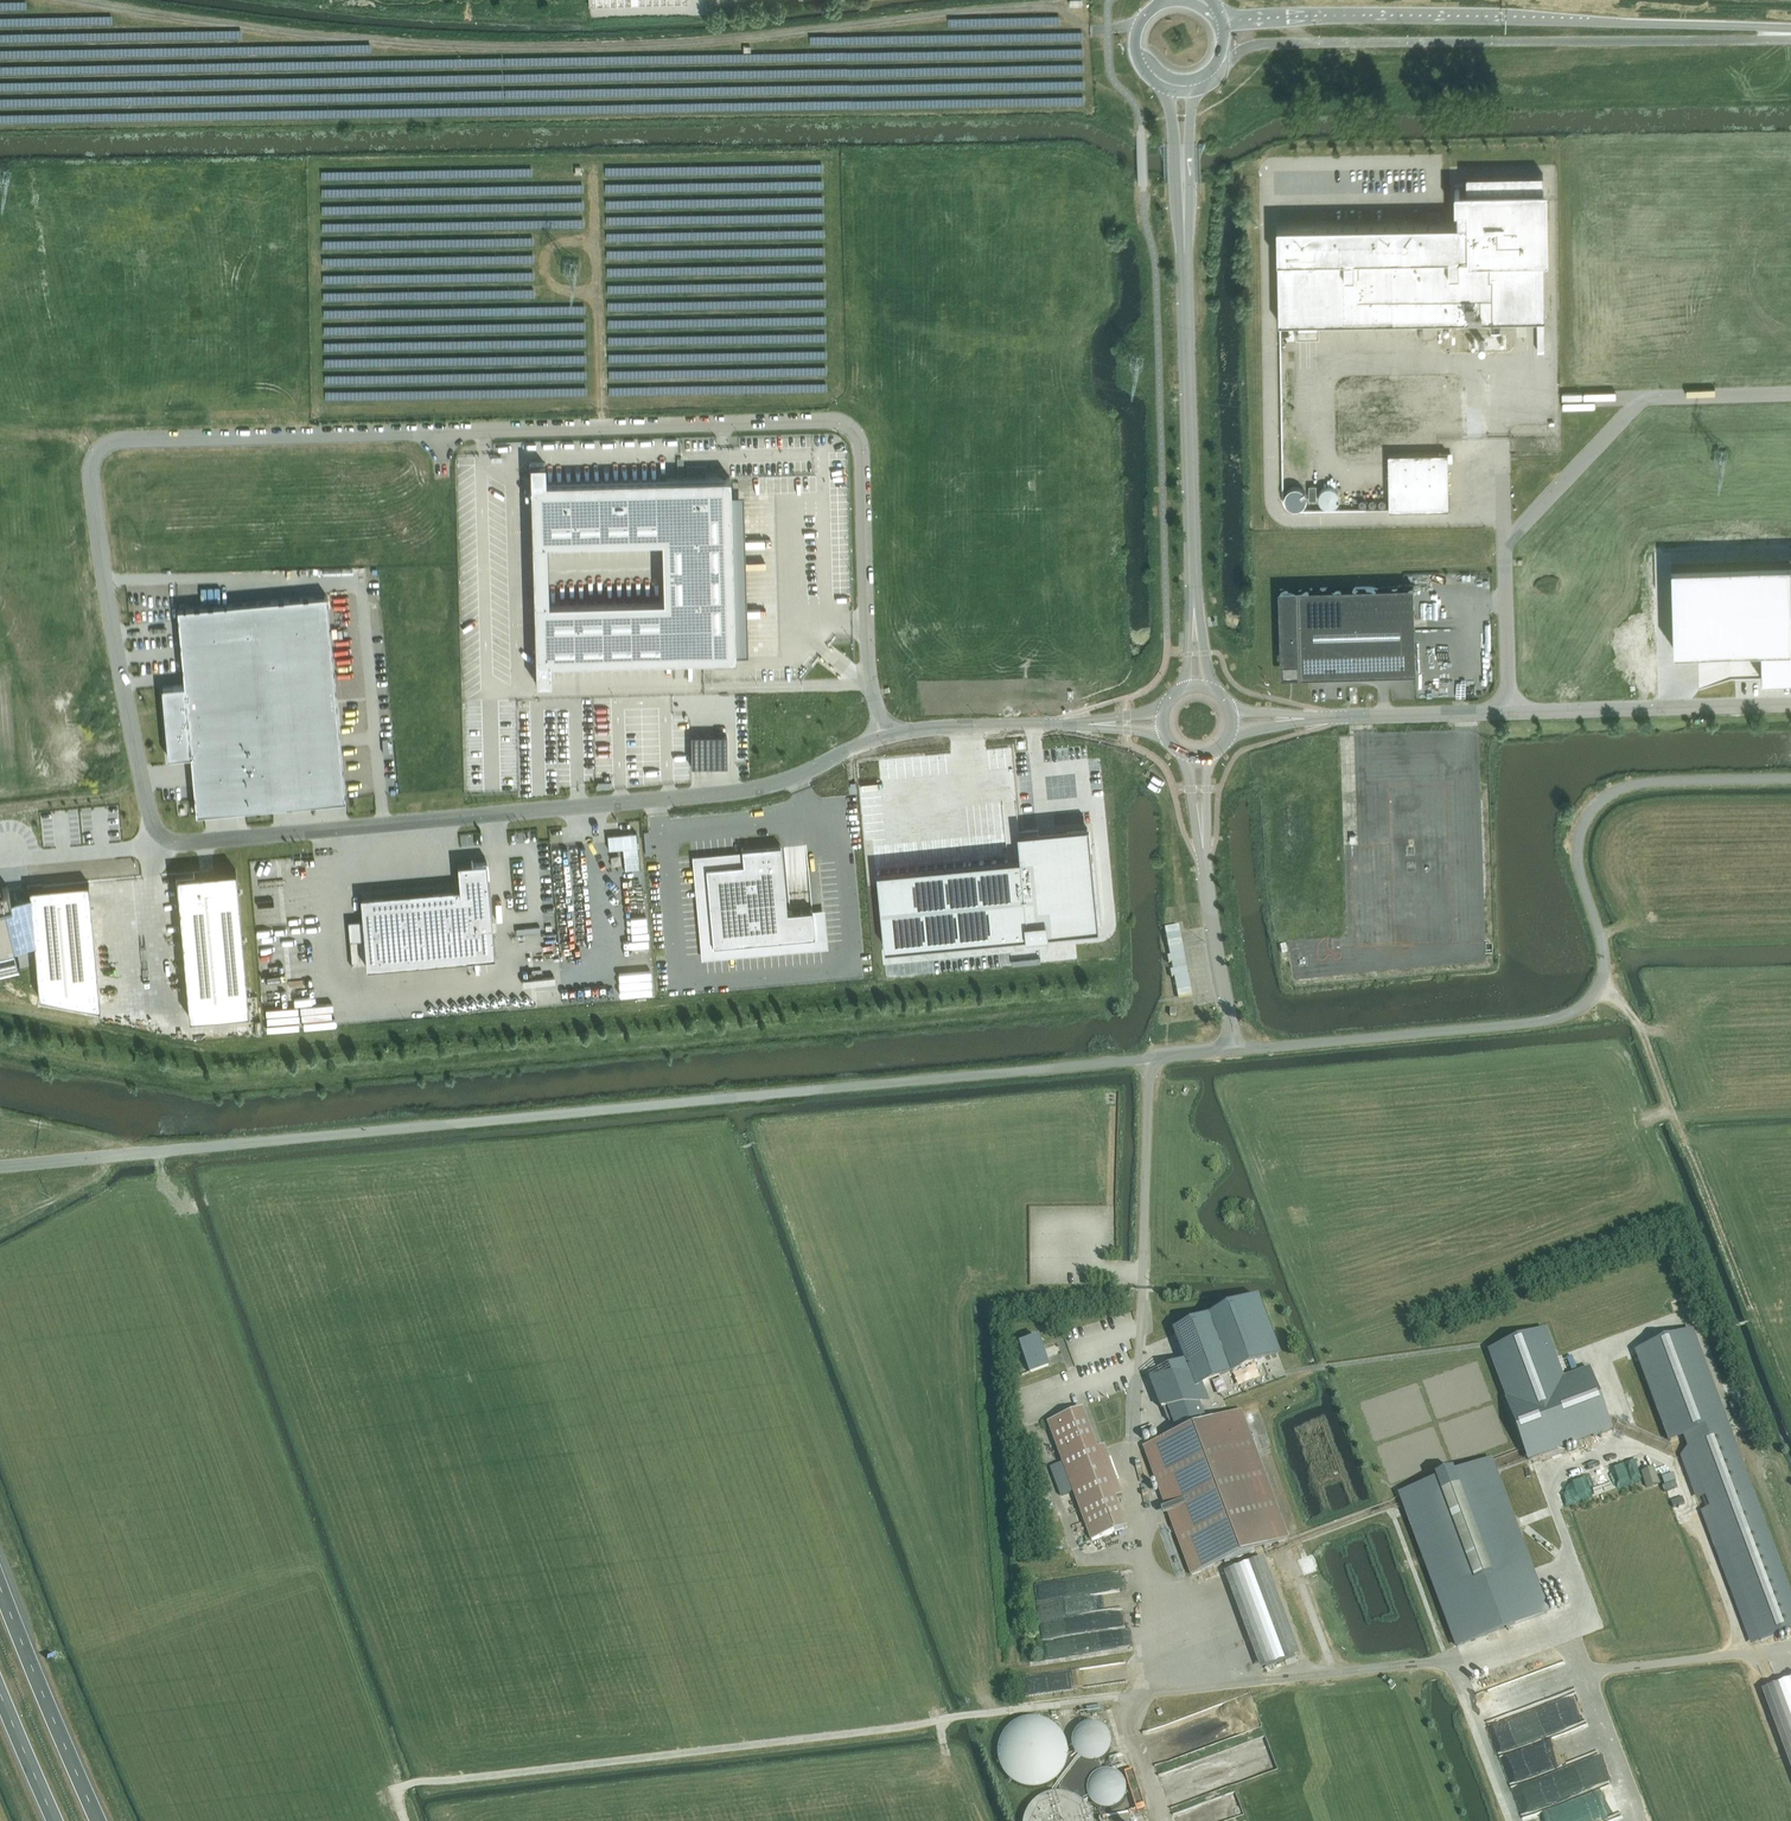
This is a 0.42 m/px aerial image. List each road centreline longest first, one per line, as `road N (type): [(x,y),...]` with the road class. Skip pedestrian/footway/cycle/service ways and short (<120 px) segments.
road 1 (unclassified): [(885,737),(745,791),(194,842),(163,837),(149,811),(112,623),(94,458),(121,440),(413,433)]
road 2 (unclassified): [(285,1140),(1236,1051)]
road 3 (unclassified): [(1236,1051),(1521,1024),(1574,1012),(1594,994),(1605,962),(1578,856),(1597,805),(1647,782),(1790,779)]
road 4 (track): [(1121,1699),(422,1781),(399,1791),(404,1820)]
road 5 (unclassified): [(885,737),(867,653),(861,450),(845,424),(413,433)]
road 6 (unclassified): [(1790,29),(1384,15),(1218,20)]
road 7 (unclassified): [(1790,393),(1645,399),(1505,543),(1509,712)]
road 8 (unclassified): [(1277,44),(1790,41)]
road 9 (track): [(1599,986),(1638,1023),(1750,1310)]
road 10 (tertiary): [(1185,262),(1193,580)]
road 11 (unclassified): [(285,1140),(0,1166)]
road 12 (unclassified): [(1509,712),(1790,705)]
road 13 (track): [(1563,1616),(1583,1673),(1790,1649)]
road 14 (trunk): [(98,1820),(0,1586)]
road 15 (tertiary): [(1168,83),(1185,262)]
road 16 (unclassified): [(1064,725),(885,737)]
road 17 (tertiary): [(1185,262),(1195,84)]
road 18 (unclassified): [(1206,876),(1236,1051)]
road 19 (track): [(1450,1659),(1510,1820)]
road 20 (unclassified): [(1351,717),(1509,712)]
road 21 (trunk): [(0,1693),(55,1820)]
road 22 (unclassified): [(1190,754),(1206,876)]
road 23 (unclassified): [(1206,876),(1209,753)]

